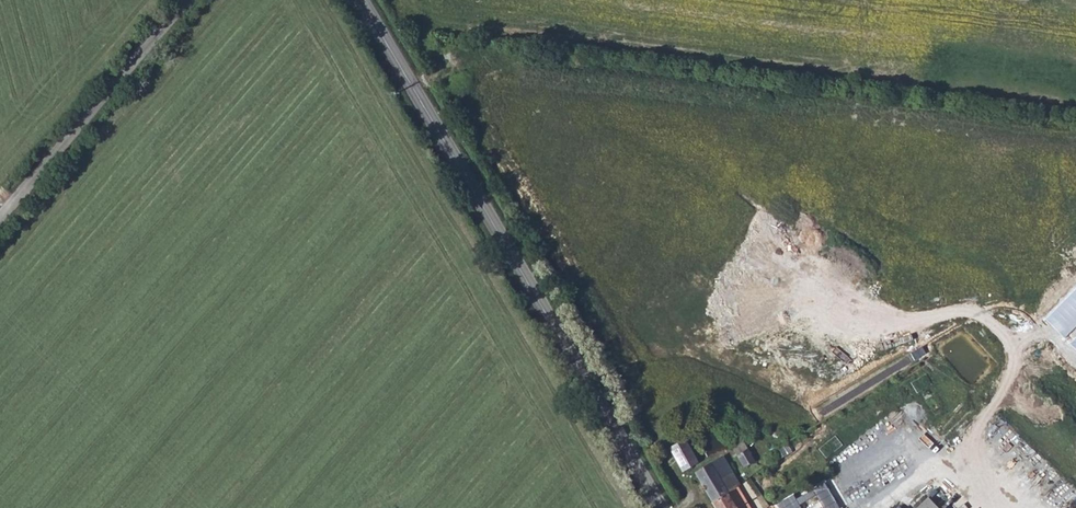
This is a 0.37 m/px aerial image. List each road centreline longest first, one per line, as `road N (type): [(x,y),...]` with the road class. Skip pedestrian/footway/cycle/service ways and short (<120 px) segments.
road 1 (secondary): [(361,0),(662,507)]
road 2 (unclassified): [(0,213),(184,0)]

